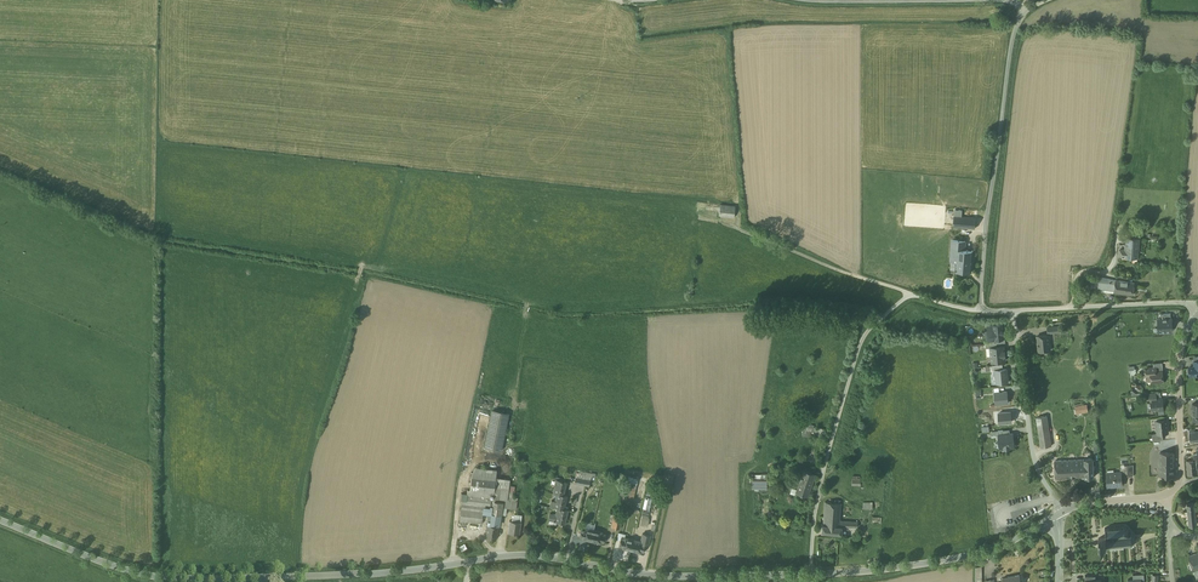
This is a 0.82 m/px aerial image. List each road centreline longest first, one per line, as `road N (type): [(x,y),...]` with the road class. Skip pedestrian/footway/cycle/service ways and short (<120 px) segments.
road 1 (tertiary): [(179,581),(522,555),(676,577),(811,576)]
road 2 (residential): [(981,312),(911,294),(870,323),(830,440),(811,576)]
road 3 (residential): [(981,312),(1006,78),(1027,10)]
road 4 (tertiary): [(811,576),(968,557),(1059,514)]
road 5 (residential): [(1027,10),(1013,1),(815,0)]
road 6 (residential): [(1015,313),(1029,430),(1059,514)]
road 7 (tertiary): [(1197,312),(1179,364),(1180,476),(1163,497)]
road 8 (tertiary): [(0,519),(99,564),(178,581)]
road 9 (residential): [(1197,308),(1015,313)]

